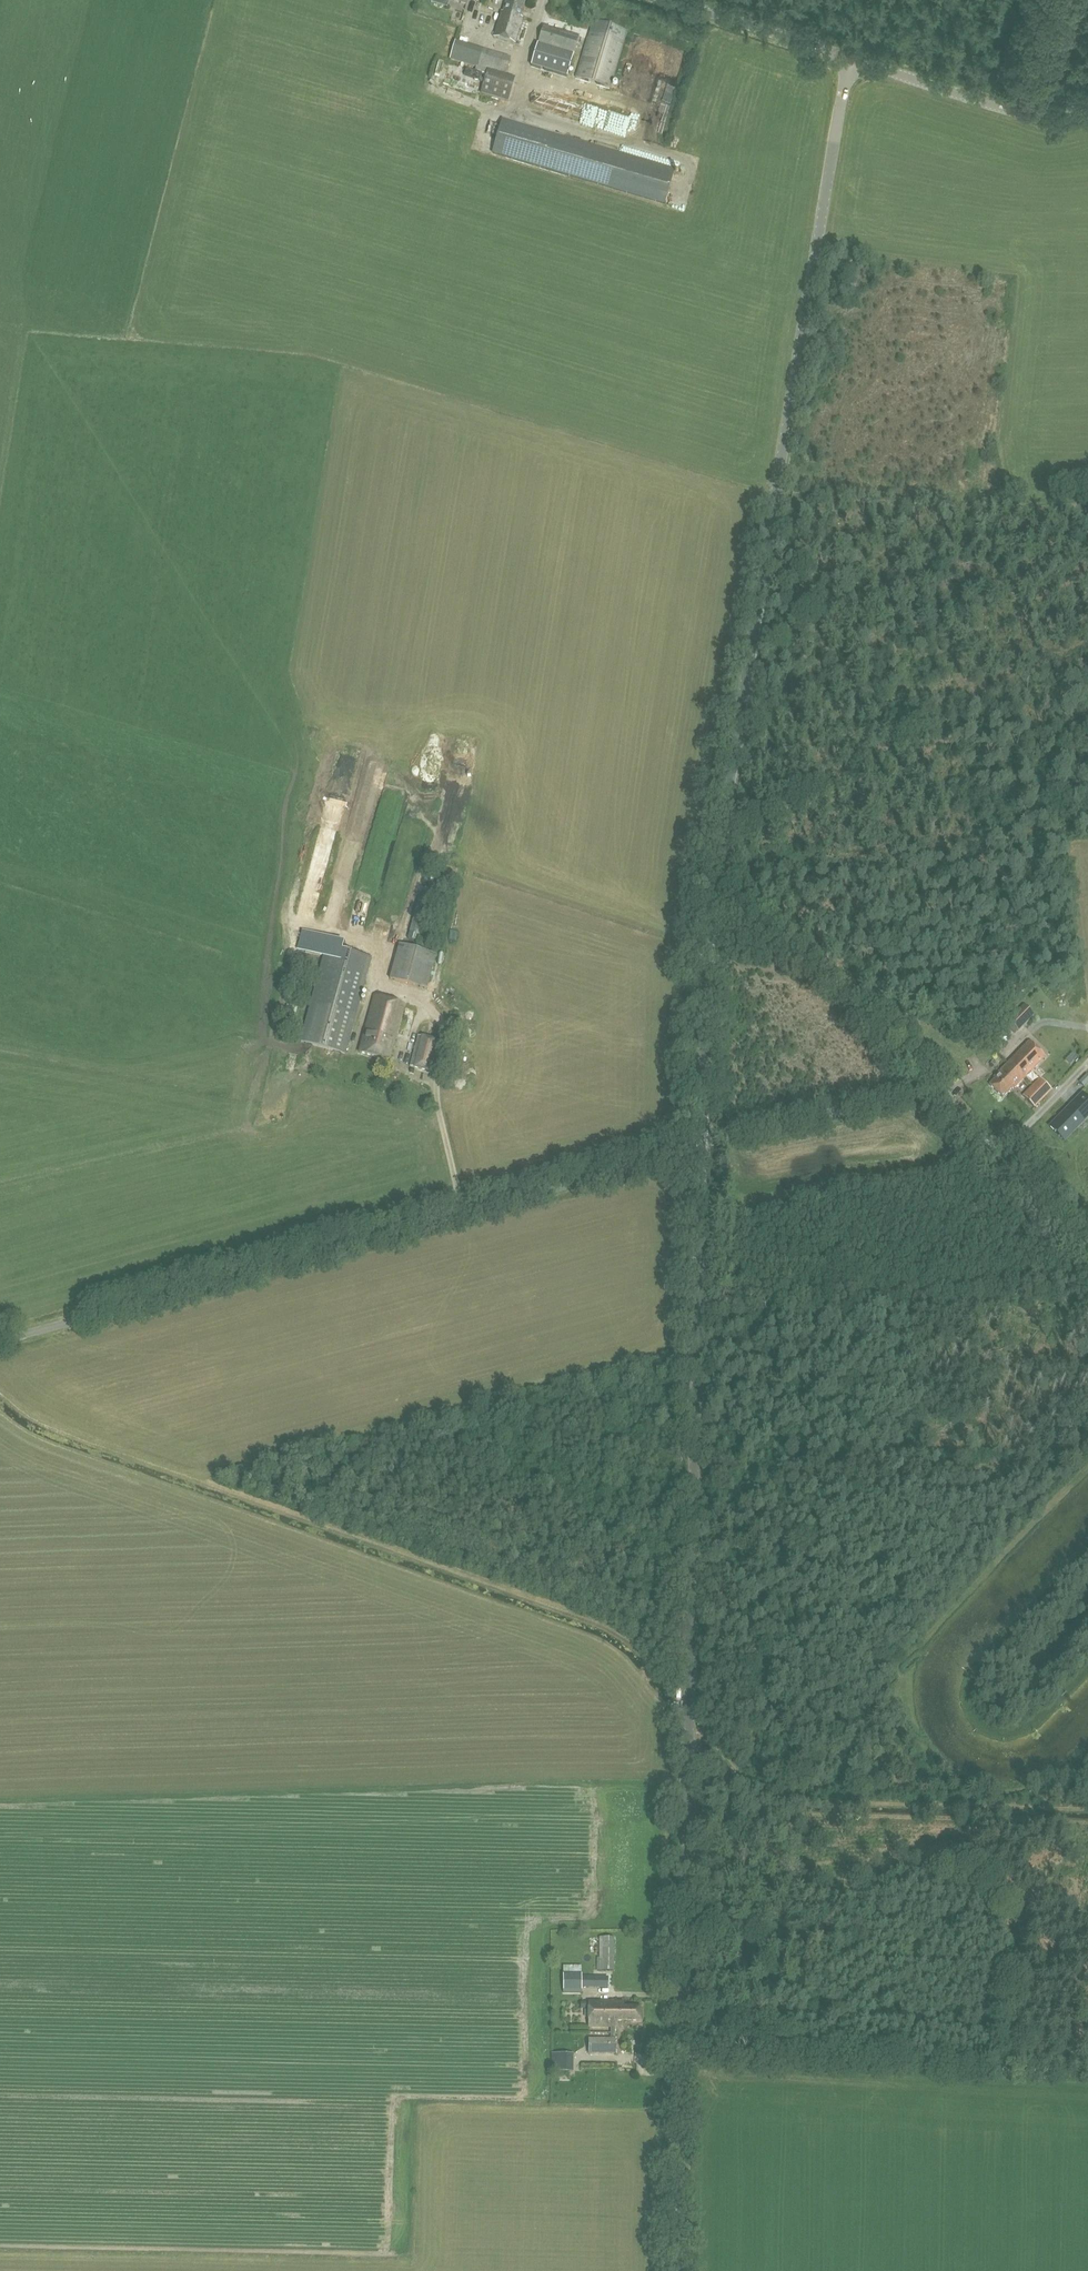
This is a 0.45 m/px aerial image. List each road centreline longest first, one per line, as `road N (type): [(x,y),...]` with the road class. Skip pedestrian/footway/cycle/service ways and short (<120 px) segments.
road 1 (tertiary): [(676,2270),(702,1142)]
road 2 (tertiary): [(702,1142),(711,901),(850,58)]
road 3 (unclassified): [(0,1339),(702,1142)]
road 4 (tertiary): [(850,58),(1028,114),(1087,108)]
road 5 (unclassified): [(702,1142),(922,1096)]
road 6 (track): [(1087,1243),(946,1103),(922,1096)]
road 7 (unclassified): [(850,58),(671,0)]

